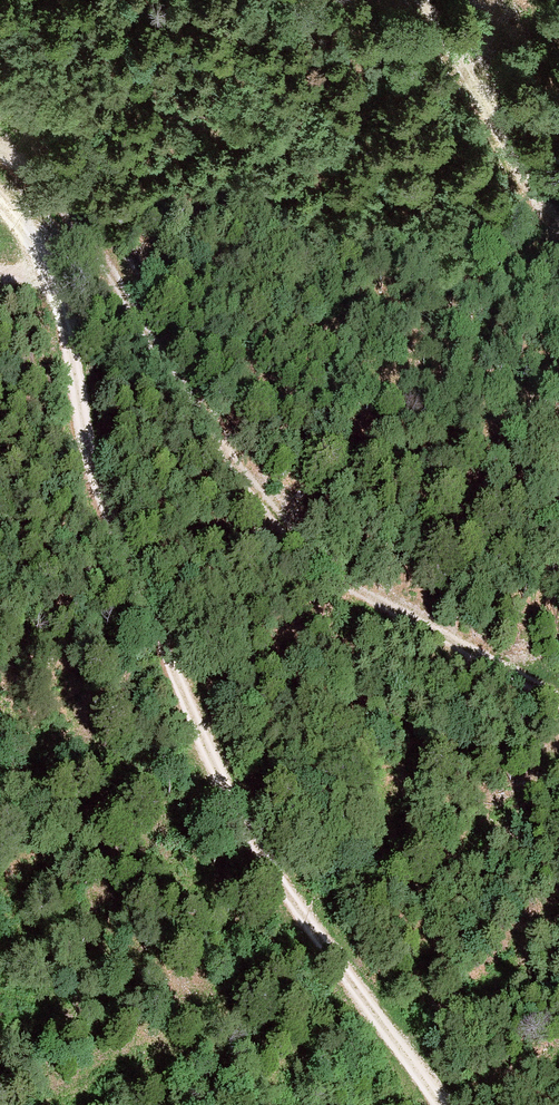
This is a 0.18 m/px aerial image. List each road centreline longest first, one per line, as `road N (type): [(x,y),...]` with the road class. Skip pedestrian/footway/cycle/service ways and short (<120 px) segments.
road 1 (track): [(0,198),(56,268),(107,510),(251,845),(441,1104)]
road 2 (track): [(0,147),(31,166),(101,250),(181,388),(292,541),(328,573),(558,702)]
road 3 (track): [(558,232),(424,0)]

